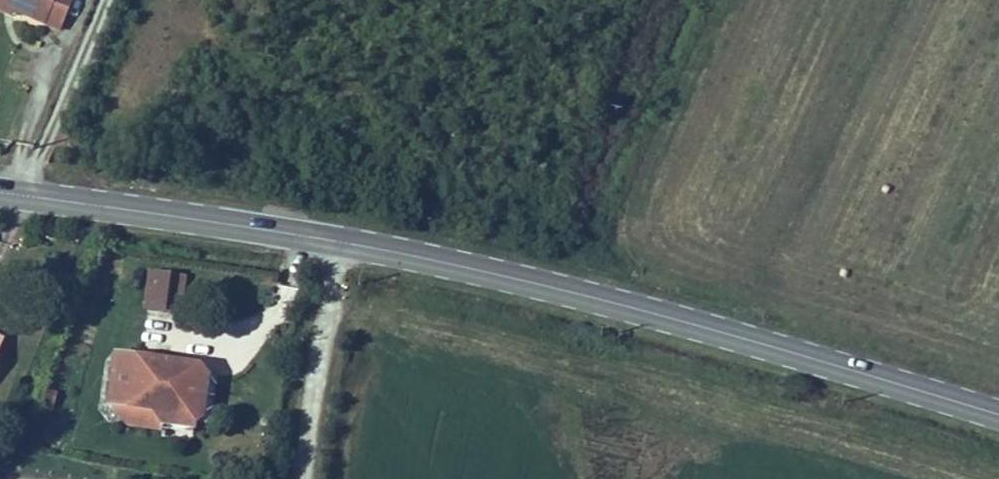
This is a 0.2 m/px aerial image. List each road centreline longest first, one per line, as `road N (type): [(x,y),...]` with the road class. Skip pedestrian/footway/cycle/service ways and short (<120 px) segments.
road 1 (primary): [(338,234),(631,299),(998,409)]
road 2 (primary): [(0,192),(338,234)]
road 3 (unclassified): [(338,234),(304,478)]

